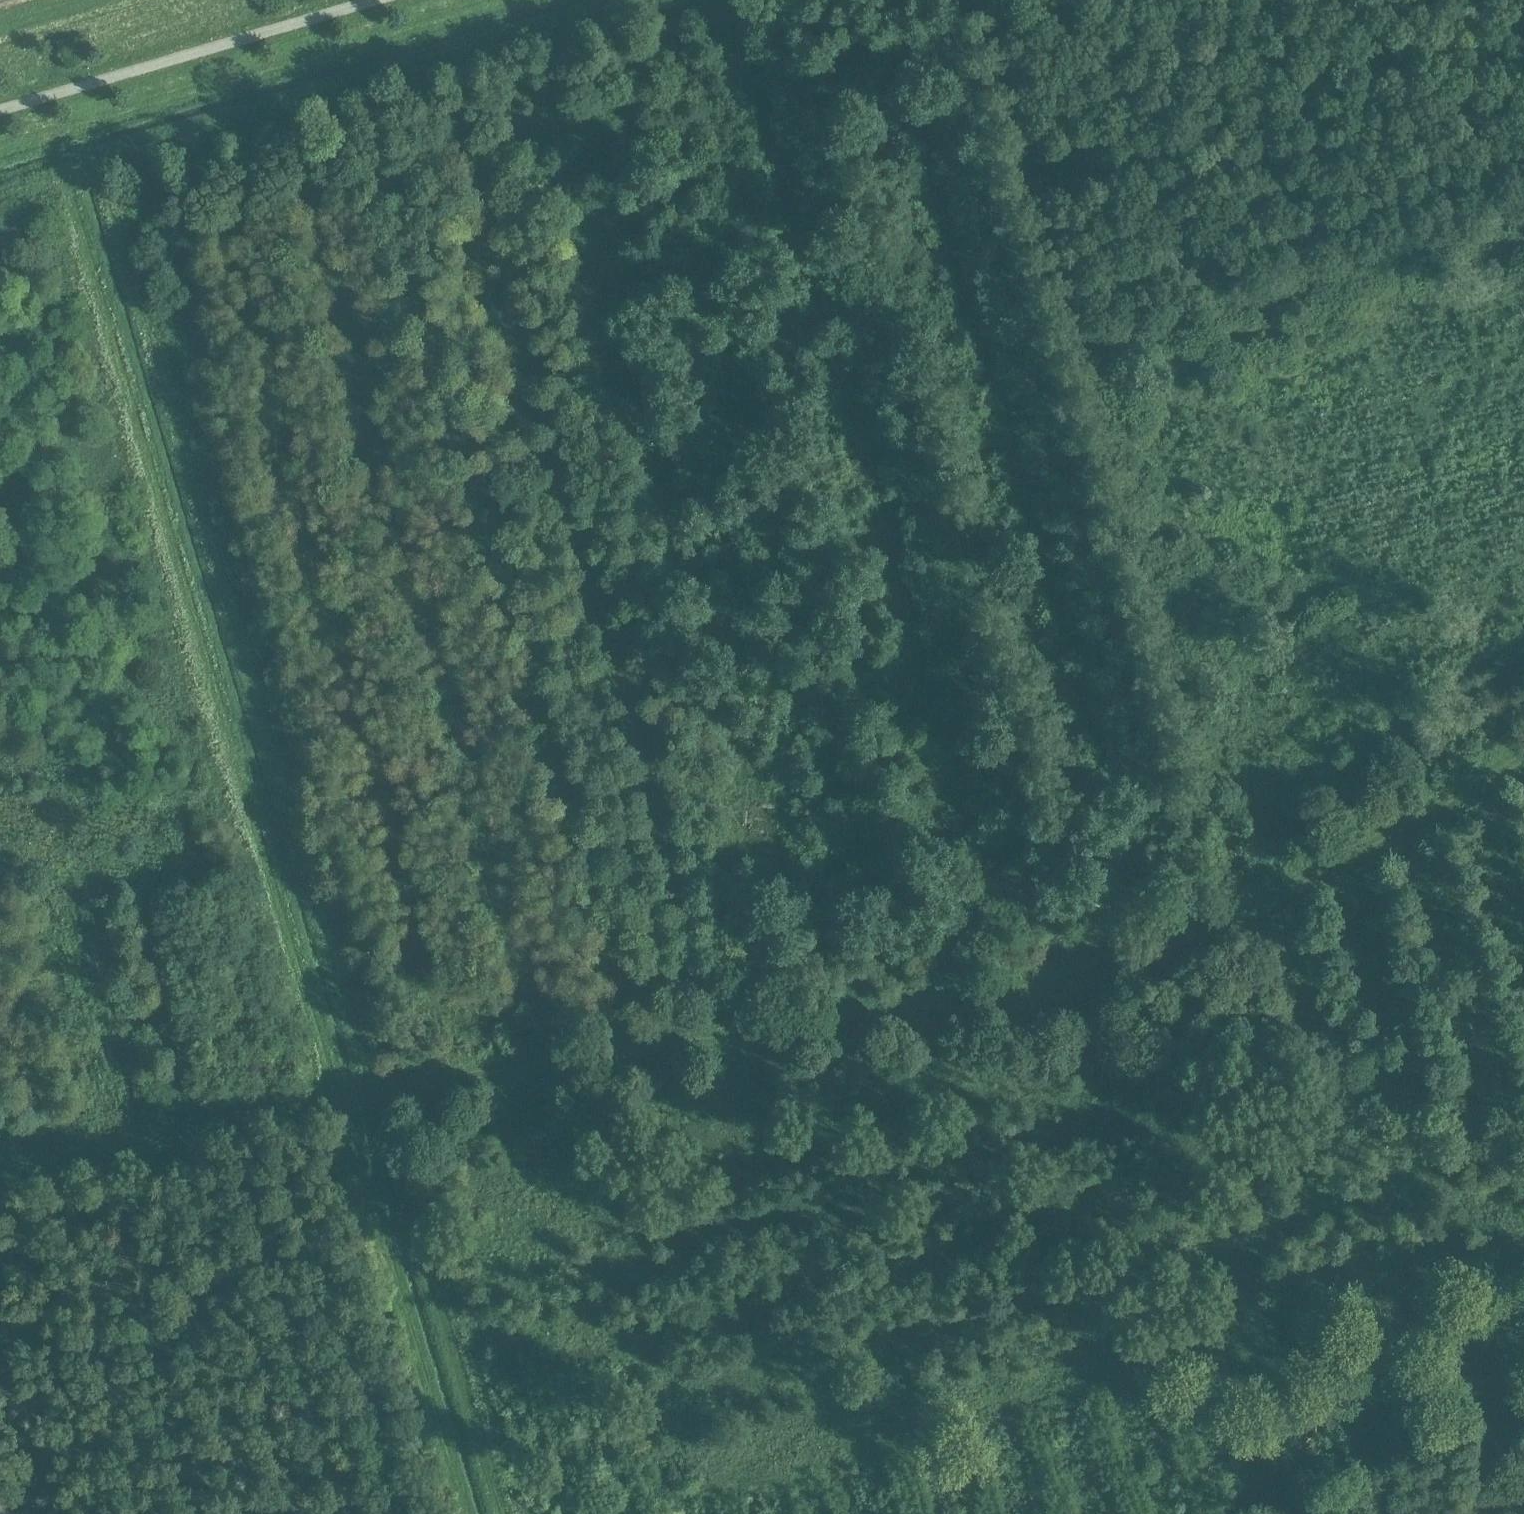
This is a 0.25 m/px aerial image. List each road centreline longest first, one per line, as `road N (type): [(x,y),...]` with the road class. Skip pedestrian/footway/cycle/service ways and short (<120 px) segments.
road 1 (track): [(0,1175),(356,1095),(1057,984),(1158,948),(1523,757)]
road 2 (track): [(989,1000),(1172,1002),(1313,1036),(1523,1106)]

